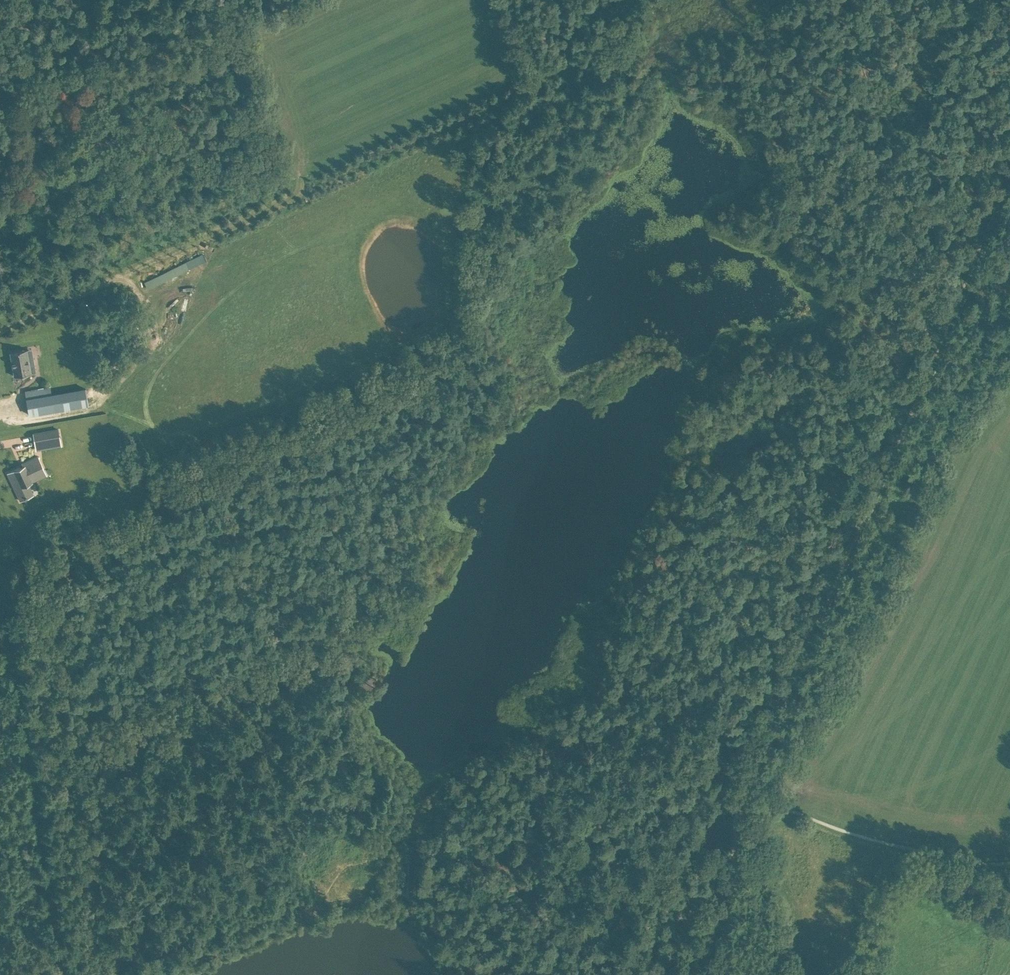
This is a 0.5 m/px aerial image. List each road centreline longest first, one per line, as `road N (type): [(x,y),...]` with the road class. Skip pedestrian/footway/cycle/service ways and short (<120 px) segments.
road 1 (track): [(1009,161),(750,791),(730,974)]
road 2 (track): [(0,587),(63,974)]
road 3 (track): [(551,75),(300,194)]
road 4 (track): [(1009,862),(893,845),(752,796)]

